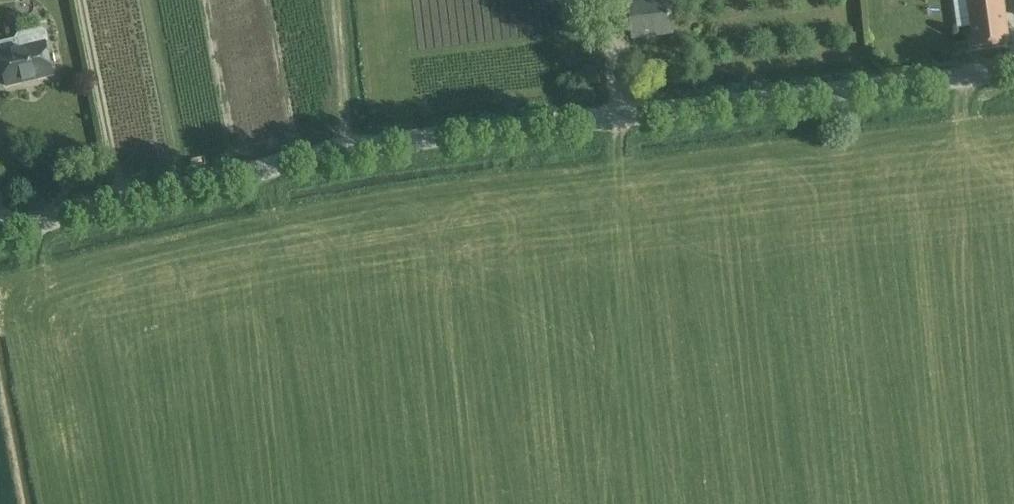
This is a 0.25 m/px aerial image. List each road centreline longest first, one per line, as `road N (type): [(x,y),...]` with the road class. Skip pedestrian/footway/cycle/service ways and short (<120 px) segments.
road 1 (unclassified): [(0,241),(388,150),(1013,78)]

